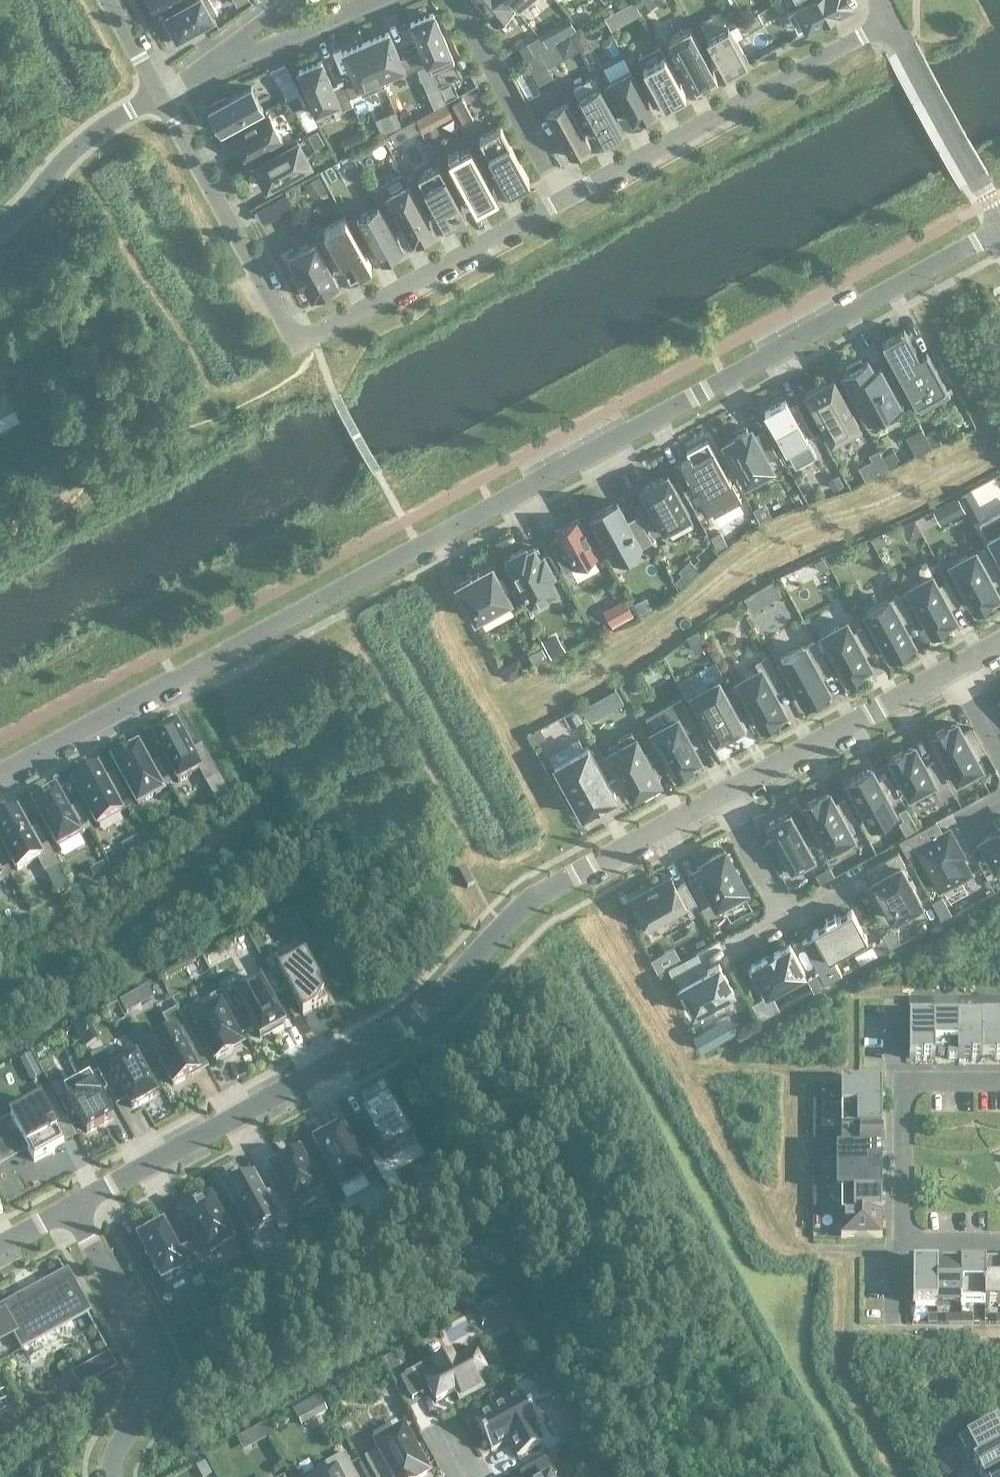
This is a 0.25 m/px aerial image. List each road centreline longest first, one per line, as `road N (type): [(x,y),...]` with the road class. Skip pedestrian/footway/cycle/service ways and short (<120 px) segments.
road 1 (residential): [(999,224),(0,772)]
road 2 (residential): [(722,789),(549,882),(407,1020),(65,1206)]
road 3 (residential): [(564,201),(327,328),(294,327),(276,315),(155,88)]
road 4 (residential): [(887,19),(564,201)]
road 5 (residential): [(999,1078),(900,1080),(902,1240),(999,1242)]
road 6 (residential): [(65,1206),(153,1370),(143,1405),(116,1444),(109,1476)]
road 7 (residential): [(954,665),(722,789)]
road 8 (unclassified): [(564,201),(456,0)]
road 9 (residential): [(902,44),(999,223)]
road 10 (unclassified): [(0,218),(76,142),(155,88)]
road 11 (unclassified): [(208,58),(367,0)]
road 12 (residential): [(722,789),(781,910)]

